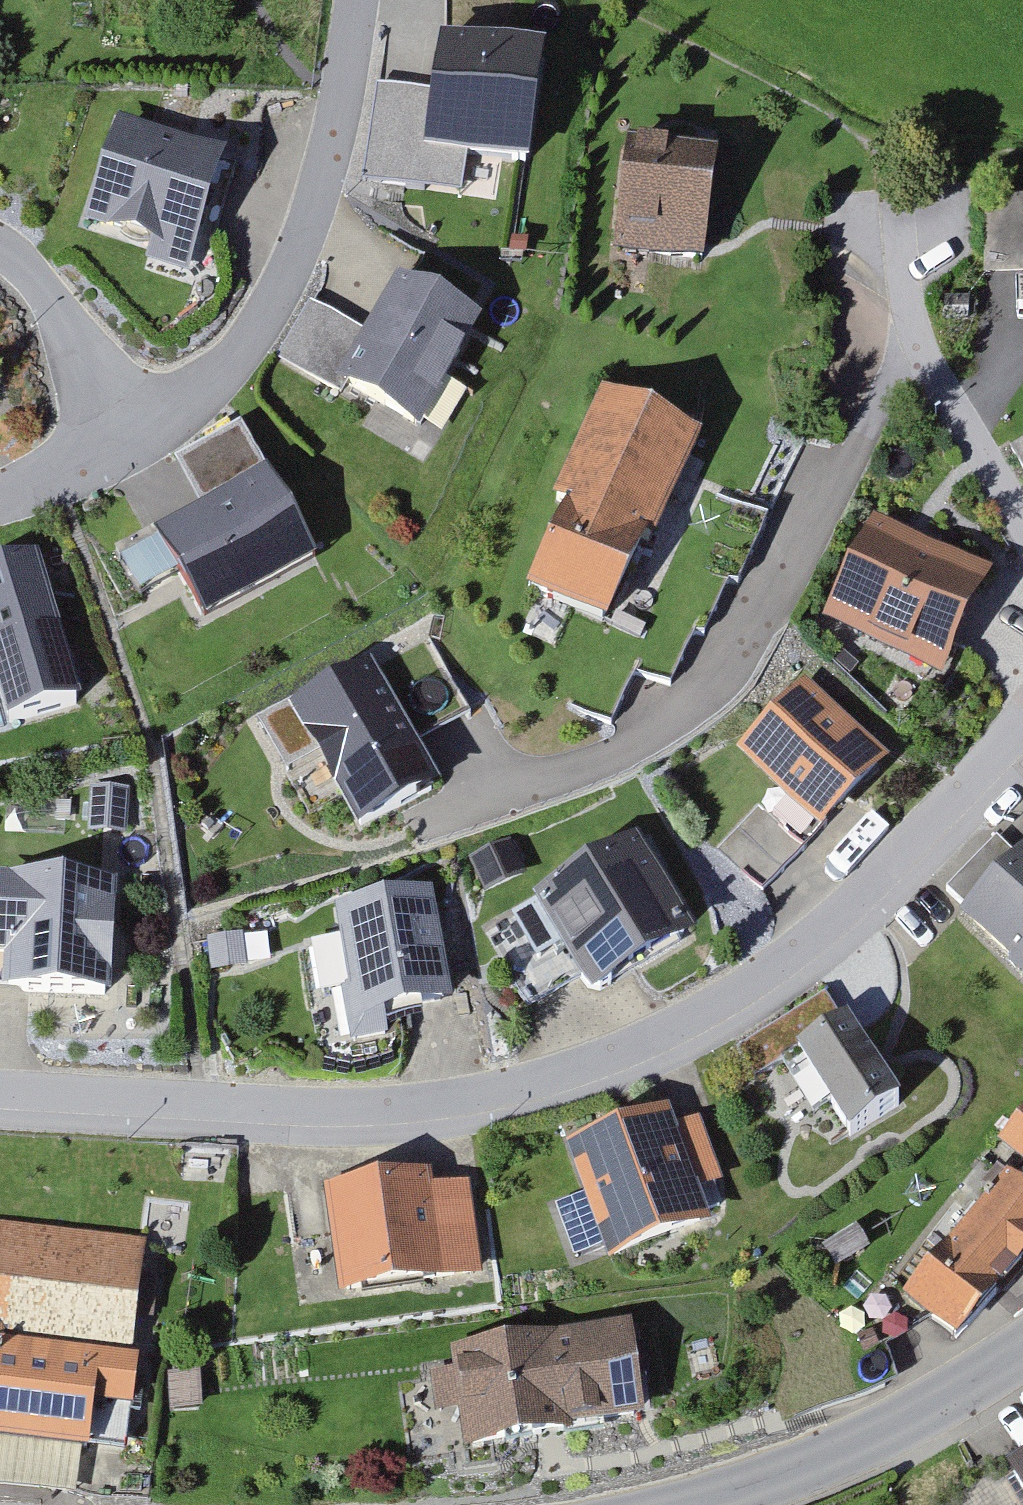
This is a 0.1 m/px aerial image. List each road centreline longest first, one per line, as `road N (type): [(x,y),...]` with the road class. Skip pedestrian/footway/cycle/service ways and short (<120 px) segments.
road 1 (residential): [(0,1089),(315,1110),(430,1103),(635,1047),(690,1025),(824,934),(1022,733)]
road 2 (residential): [(127,433),(226,367),(309,238),(356,71),(364,0)]
road 3 (tertiary): [(1022,1351),(898,1428),(786,1477),(684,1504)]
road 4 (residential): [(1022,523),(910,339),(900,225)]
road 5 (residential): [(0,245),(36,274),(58,307),(127,433)]
road 6 (residential): [(0,503),(31,494),(127,433)]

